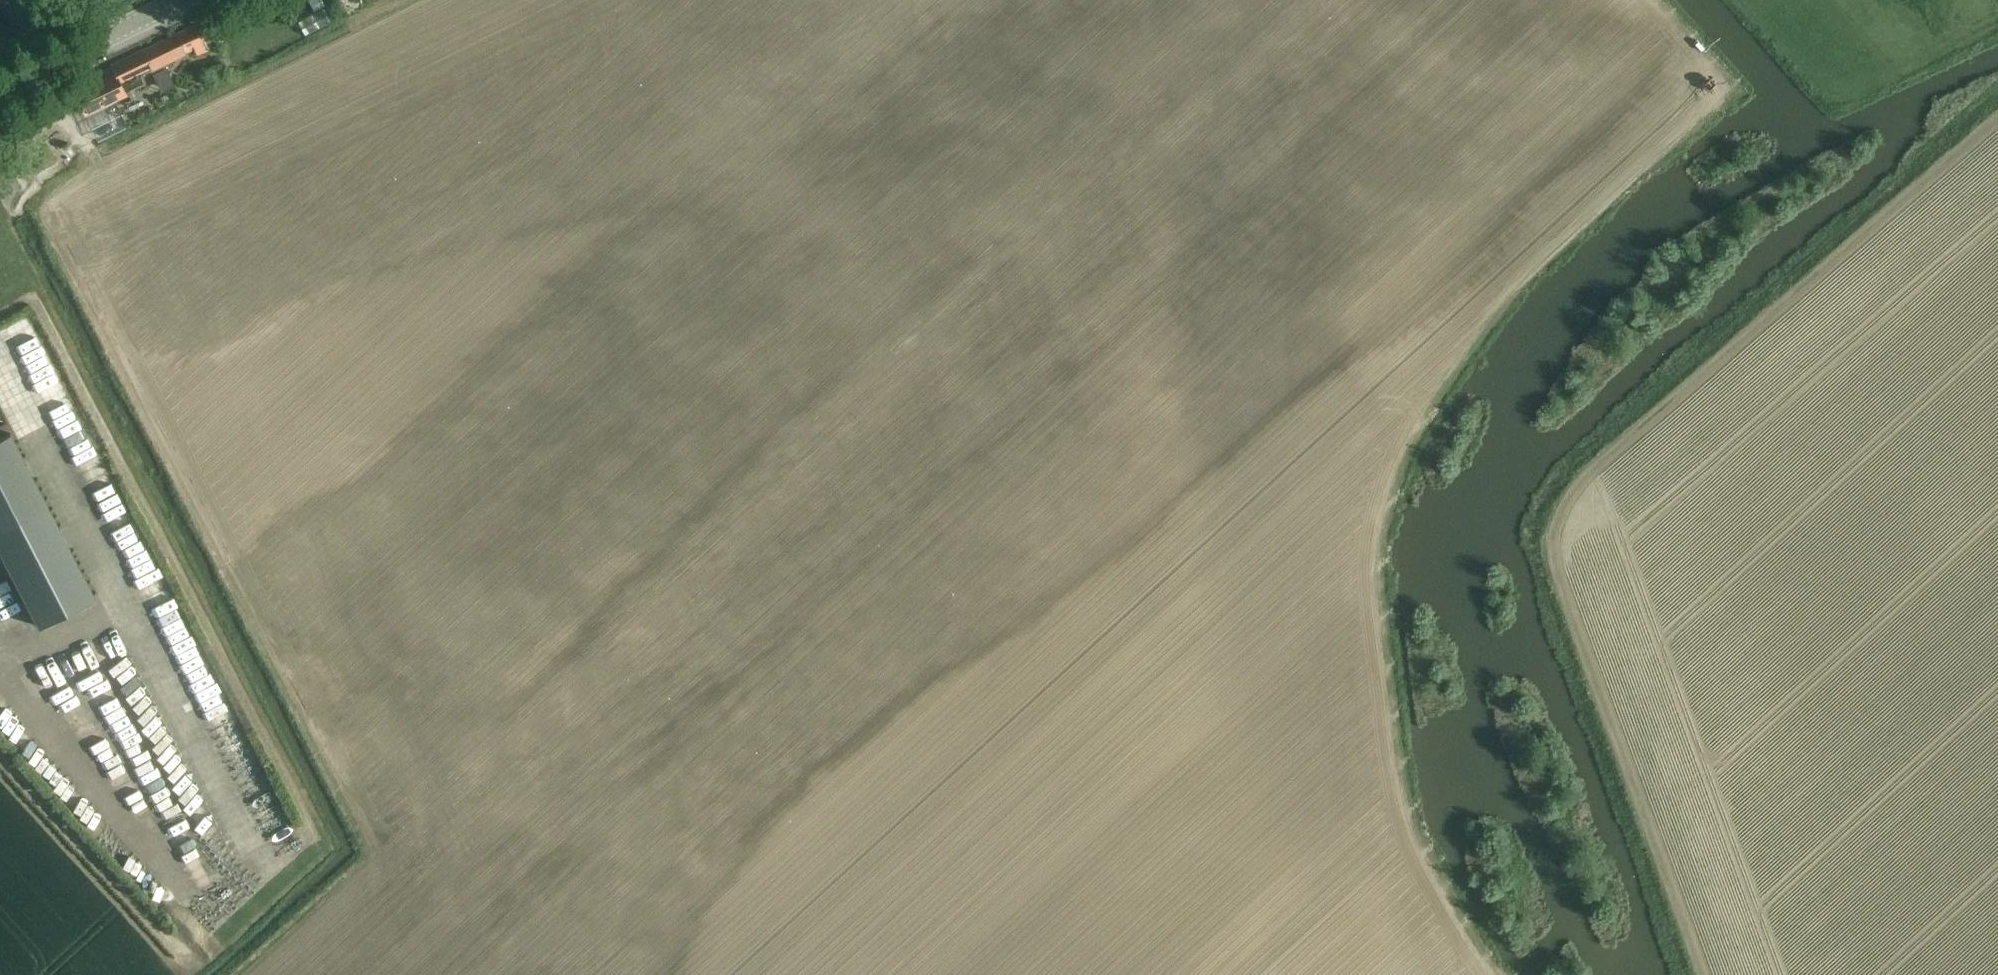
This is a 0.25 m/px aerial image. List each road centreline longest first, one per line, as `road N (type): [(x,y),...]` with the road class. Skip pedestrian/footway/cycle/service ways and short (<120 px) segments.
road 1 (track): [(1692,358),(1997,98)]
road 2 (secondary): [(0,82),(169,0)]

